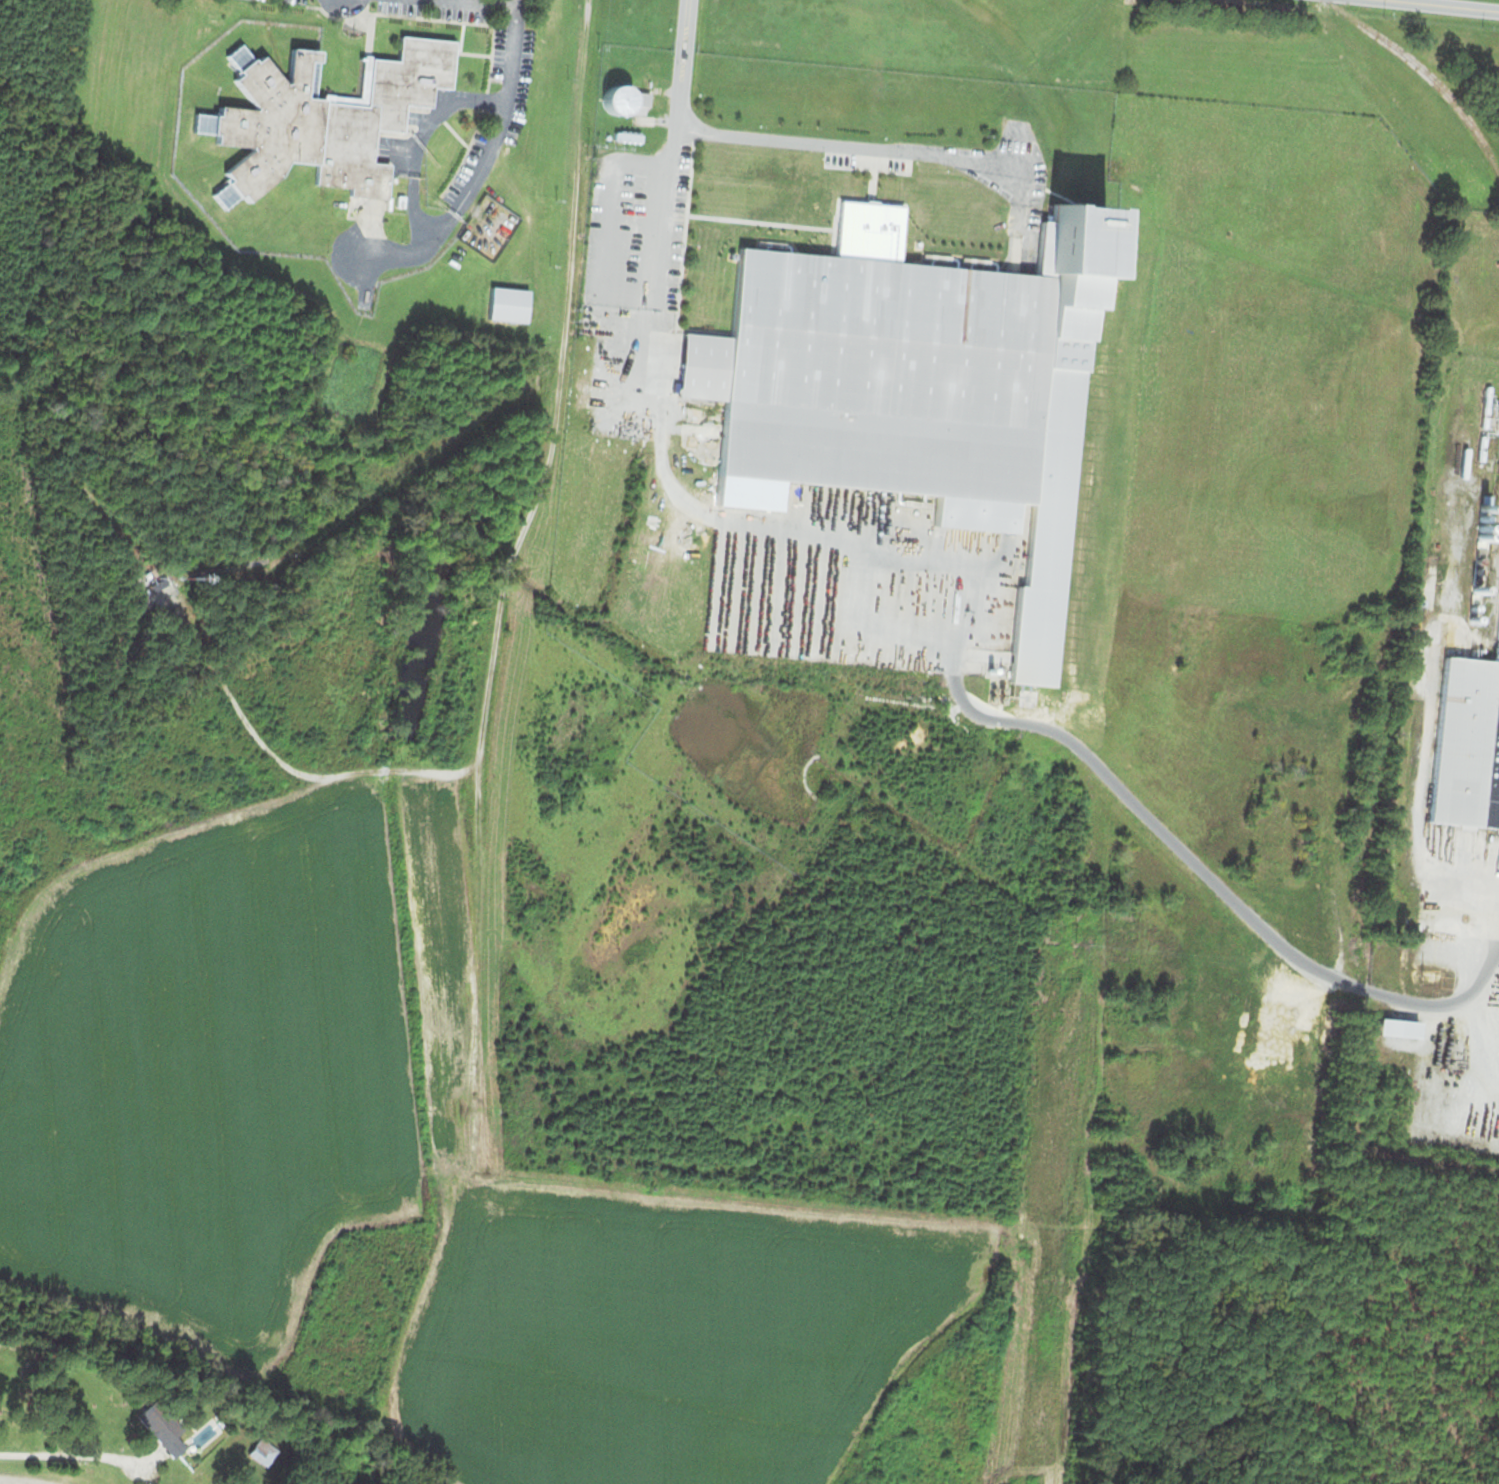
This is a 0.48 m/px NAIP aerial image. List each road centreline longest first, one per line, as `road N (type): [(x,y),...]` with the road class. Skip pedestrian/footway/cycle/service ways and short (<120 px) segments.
road 1 (residential): [(0,1452),(116,1456),(142,1466)]

